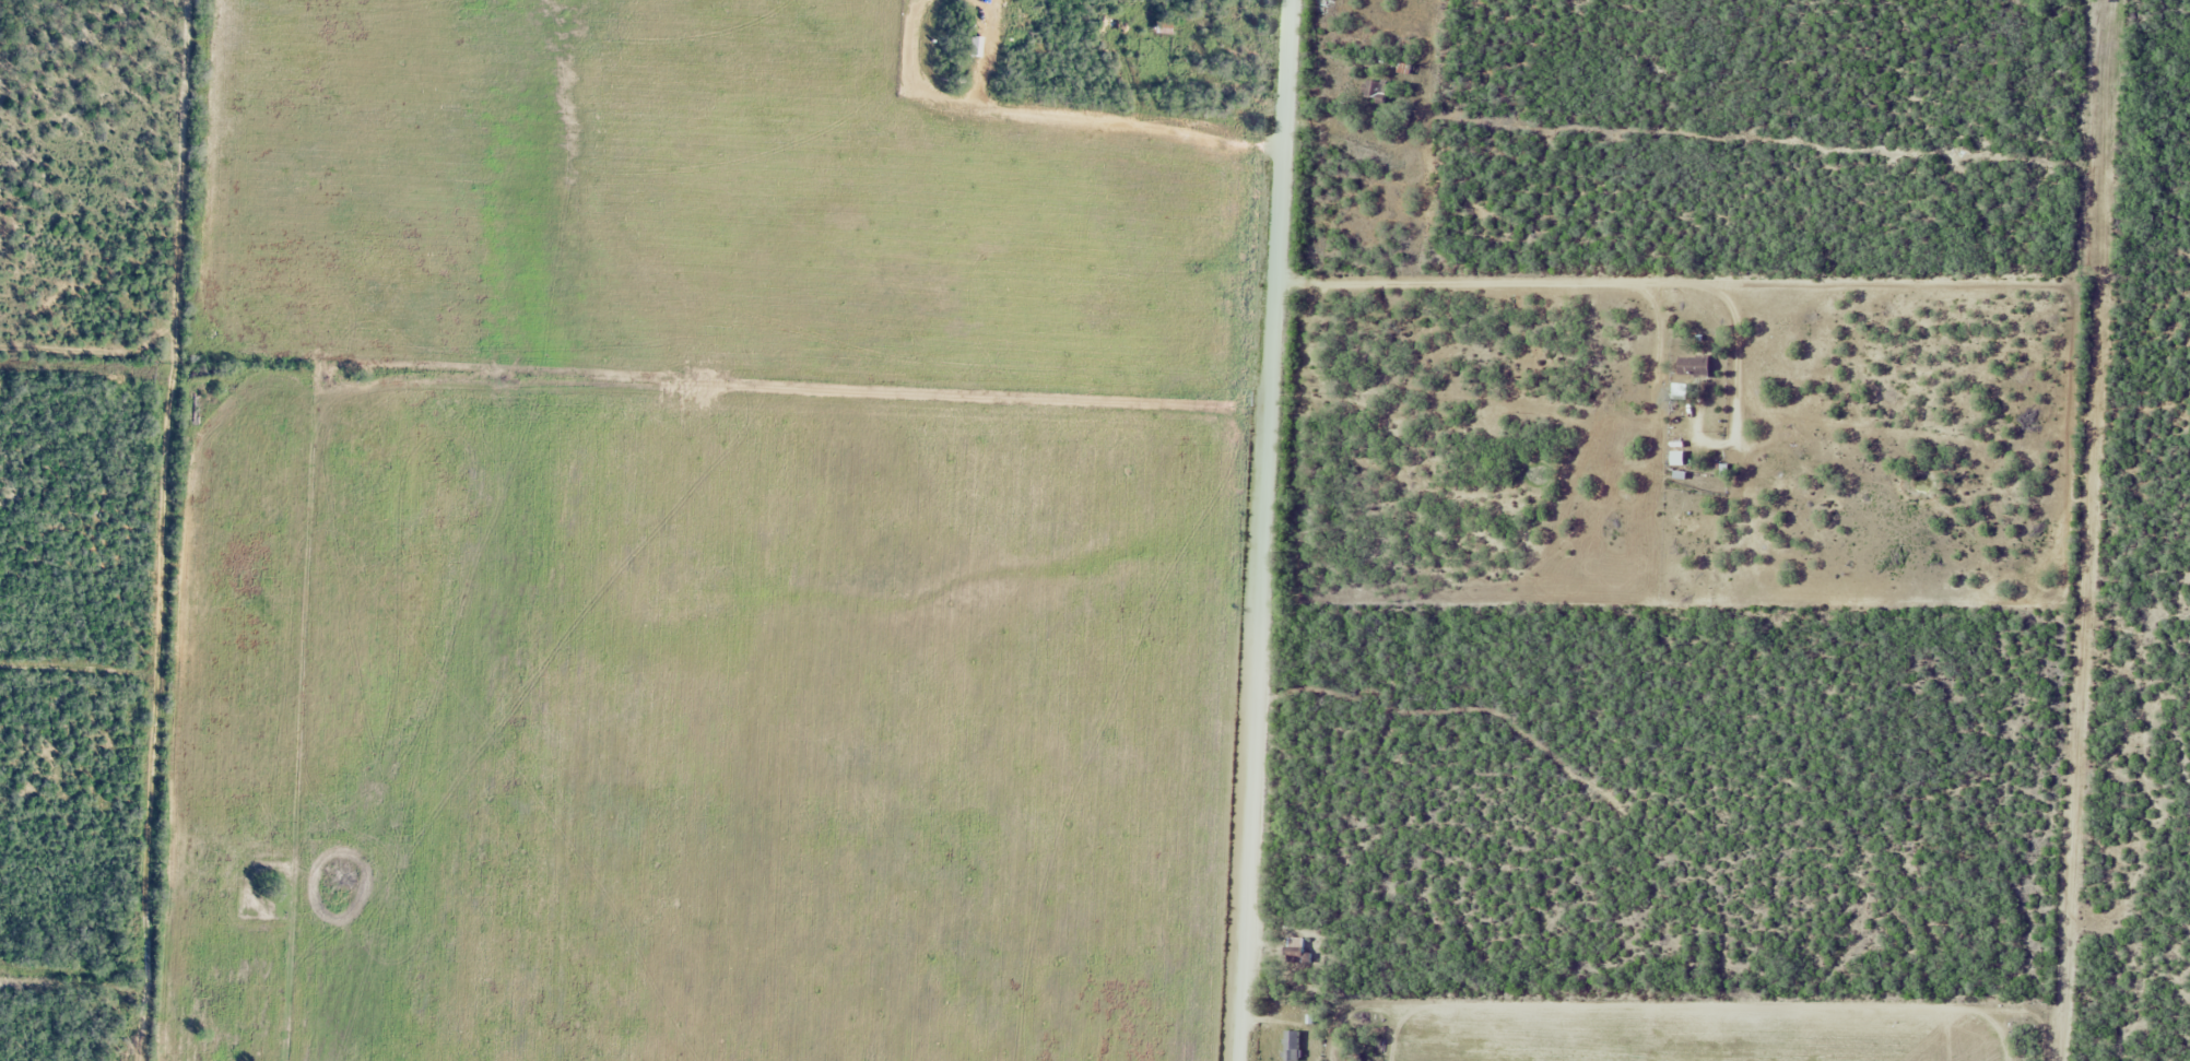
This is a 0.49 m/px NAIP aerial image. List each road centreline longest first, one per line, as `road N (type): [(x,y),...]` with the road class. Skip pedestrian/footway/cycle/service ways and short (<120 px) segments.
road 1 (residential): [(1237,1060),(1290,0)]

